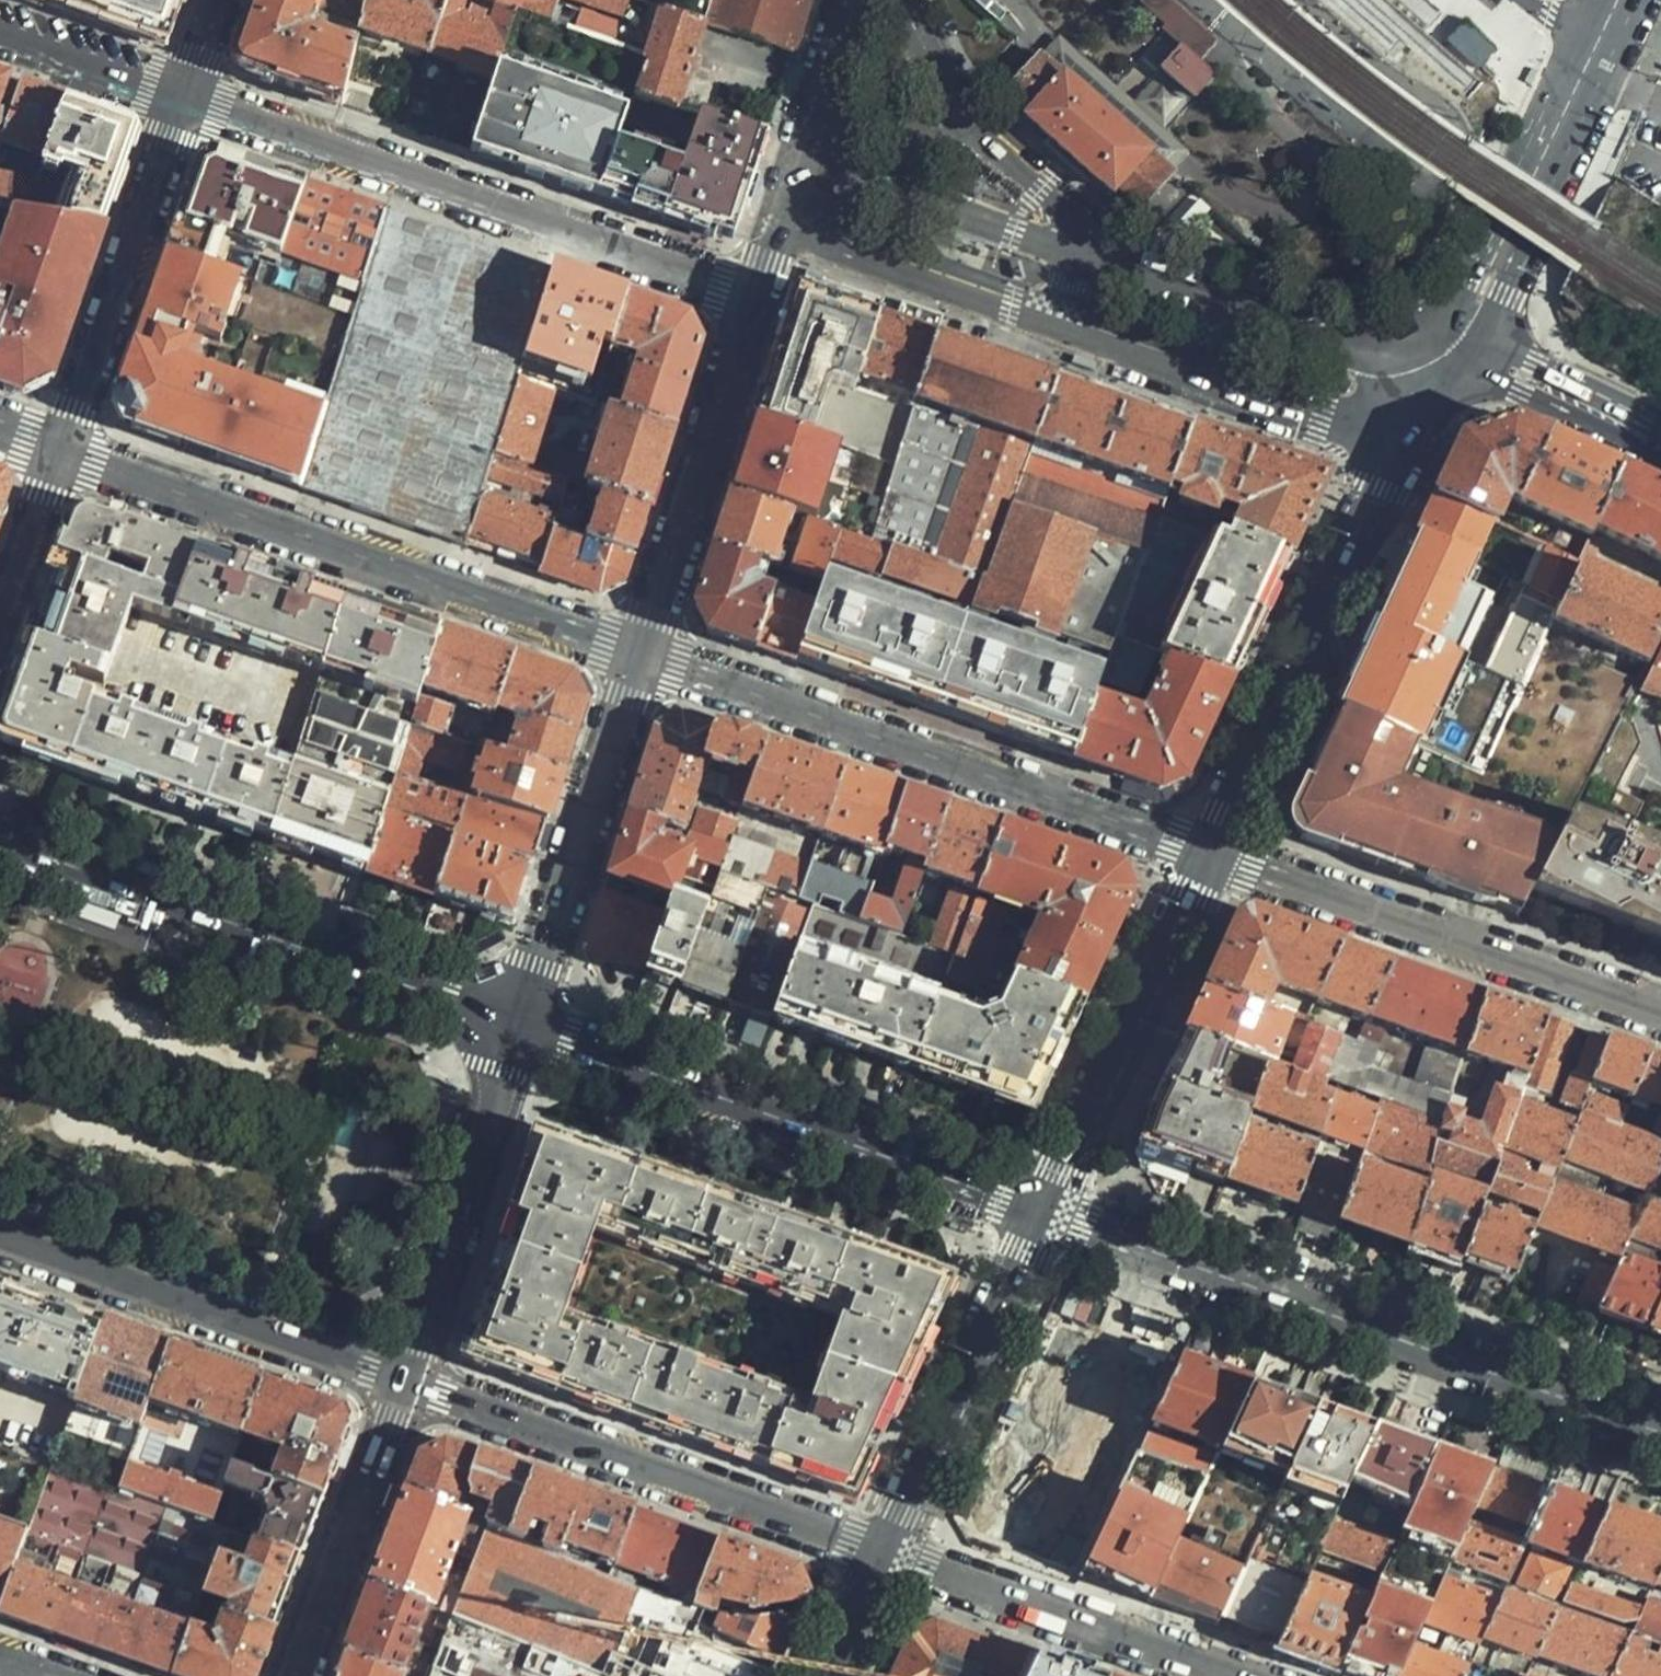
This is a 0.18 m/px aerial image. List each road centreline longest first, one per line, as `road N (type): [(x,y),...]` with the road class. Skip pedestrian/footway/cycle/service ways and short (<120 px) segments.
road 1 (residential): [(1660,1436),(1043,1211)]
road 2 (residential): [(642,653),(59,452)]
road 3 (residential): [(1210,856),(642,653)]
road 4 (residential): [(188,101),(757,295)]
road 5 (secondary): [(520,1027),(1043,1211)]
road 6 (primary): [(0,843),(520,1027)]
road 7 (residential): [(885,1552),(406,1380)]
road 8 (residential): [(1660,1012),(1210,856)]
road 9 (primary): [(1210,856),(1410,425)]
road 10 (residential): [(406,1380),(0,1237)]
road 11 (secondary): [(642,653),(520,1027)]
road 12 (primary): [(1043,1211),(1210,856)]
road 13 (secondary): [(757,295),(642,653)]
road 14 (primary): [(885,1552),(1043,1211)]
road 15 (residential): [(188,101),(59,452)]
road 16 (primary): [(520,1027),(406,1380)]
road 17 (residential): [(1230,1675),(885,1552)]
road 18 (primary): [(1448,357),(1388,362),(1338,353),(1102,259)]
road 19 (secondary): [(1072,335),(1318,424),(1363,433),(1410,425)]
road 20 (secondary): [(1448,357),(1492,282),(1597,48)]
road 21 (primary): [(1102,259),(967,125),(895,0)]
road 22 (primary): [(406,1380),(297,1675)]
road 23 (secondary): [(782,223),(797,241),(1072,335)]
road 24 (secondary): [(1102,259),(804,163)]
road 25 (tertiary): [(1660,440),(1528,376),(1448,357)]
road 26 (residential): [(0,35),(188,101)]
road 27 (residential): [(59,452),(0,615)]
road 28 (secondary): [(845,0),(804,163)]
road 29 (primary): [(828,1675),(885,1552)]

